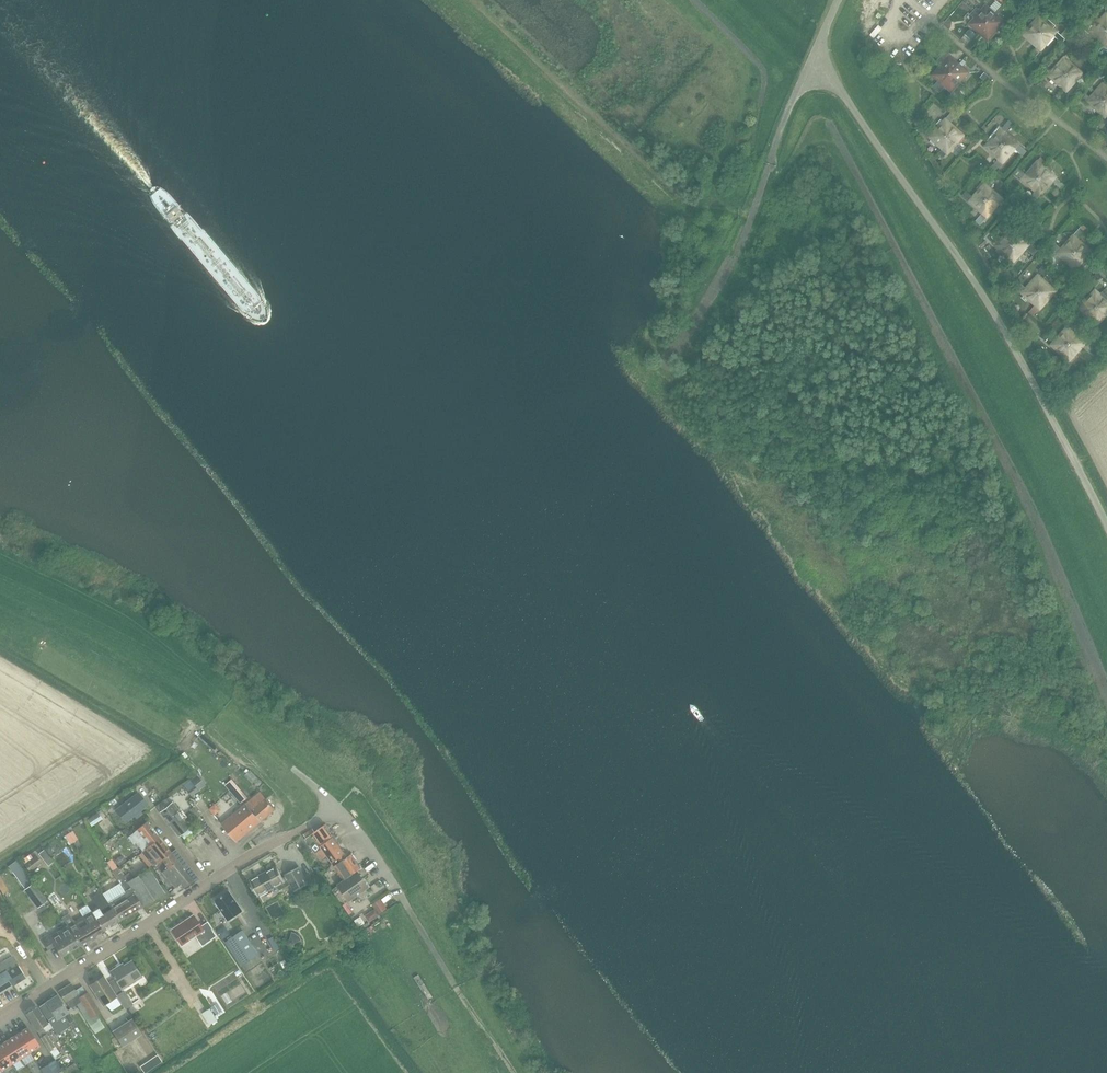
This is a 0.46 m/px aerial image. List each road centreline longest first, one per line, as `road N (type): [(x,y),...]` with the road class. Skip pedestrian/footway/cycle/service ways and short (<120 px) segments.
road 1 (unclassified): [(1106,524),(977,285),(815,53)]
road 2 (unclassified): [(666,363),(733,262),(815,53)]
road 3 (residential): [(516,1072),(400,893),(335,810)]
road 4 (residential): [(0,1018),(208,884)]
road 5 (track): [(335,810),(231,701)]
road 6 (residential): [(208,884),(335,810)]

